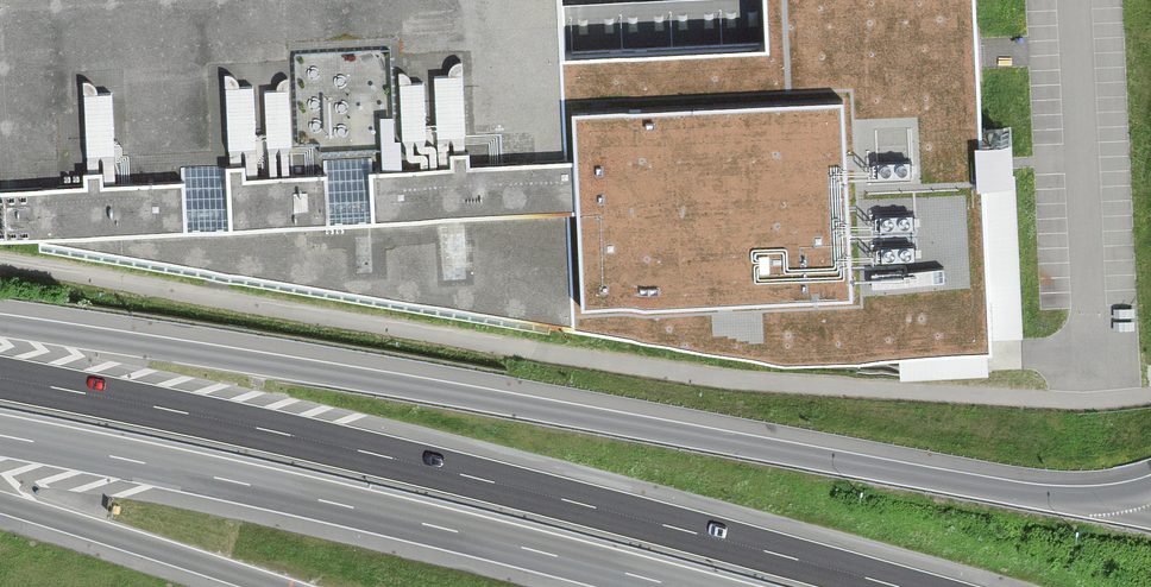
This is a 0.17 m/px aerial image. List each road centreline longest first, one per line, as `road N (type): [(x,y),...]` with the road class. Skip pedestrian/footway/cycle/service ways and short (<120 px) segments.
road 1 (motorway): [(1150,489),(1048,497),(349,376),(0,325)]
road 2 (motorway): [(900,586),(366,452),(0,378)]
road 3 (motorway): [(0,435),(354,507),(678,586)]
road 4 (motorway): [(0,503),(276,586)]

